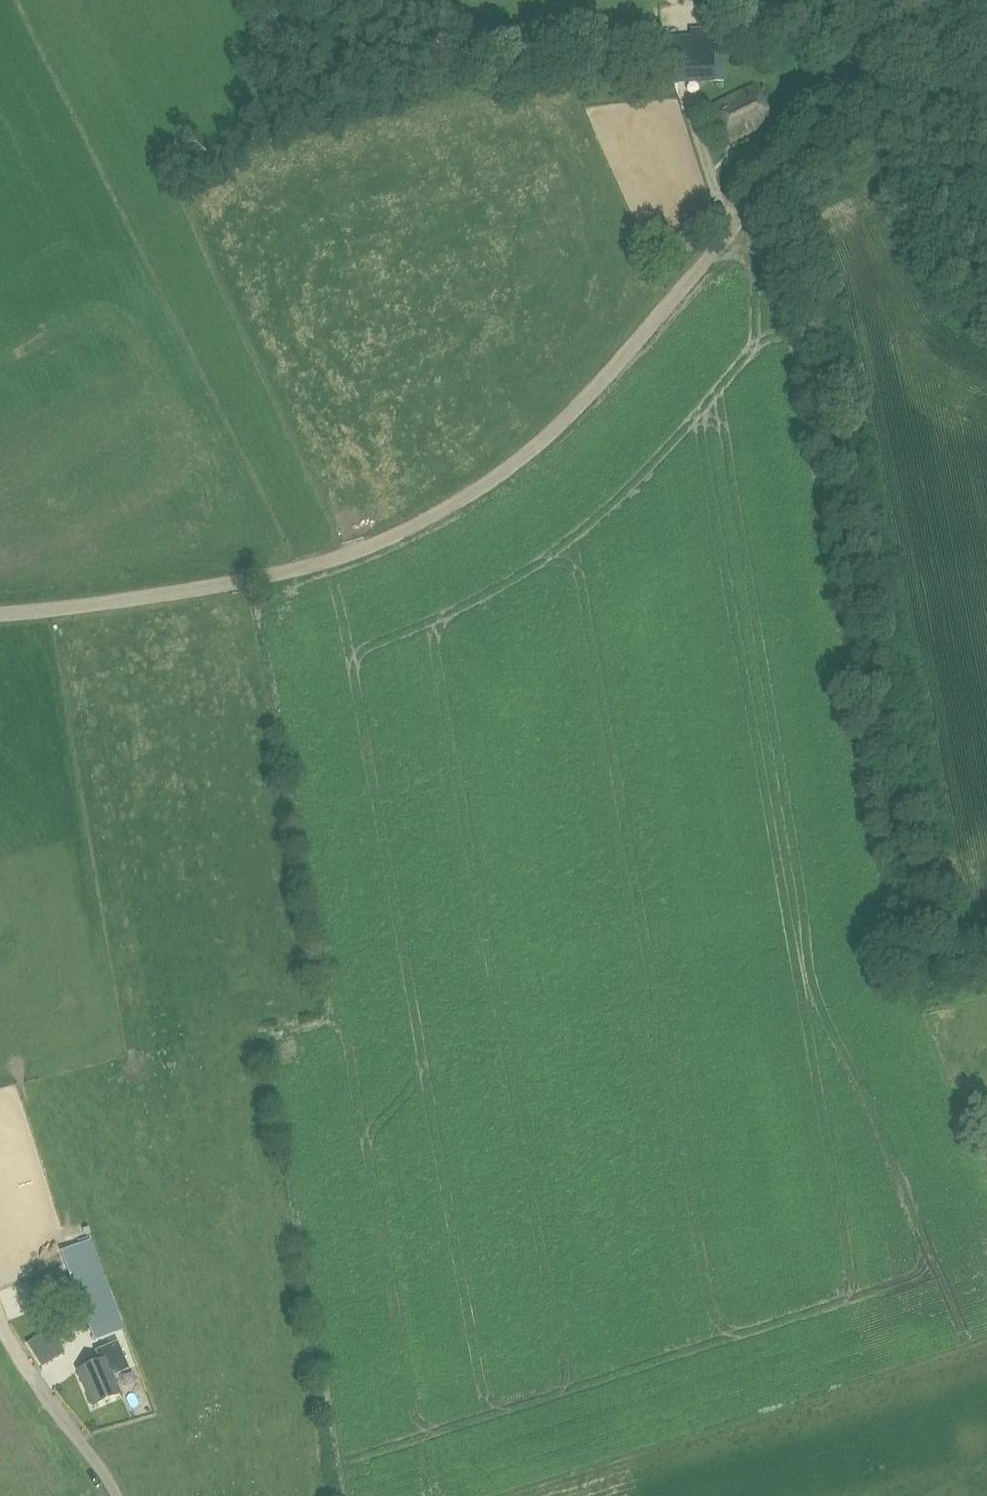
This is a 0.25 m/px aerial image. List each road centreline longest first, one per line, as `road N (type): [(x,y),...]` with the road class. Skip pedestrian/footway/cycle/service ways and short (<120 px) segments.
road 1 (track): [(956,0),(814,129),(576,406),(480,487),(367,545),(291,569),(0,611)]
road 2 (unclassified): [(116,1495),(0,1323)]

